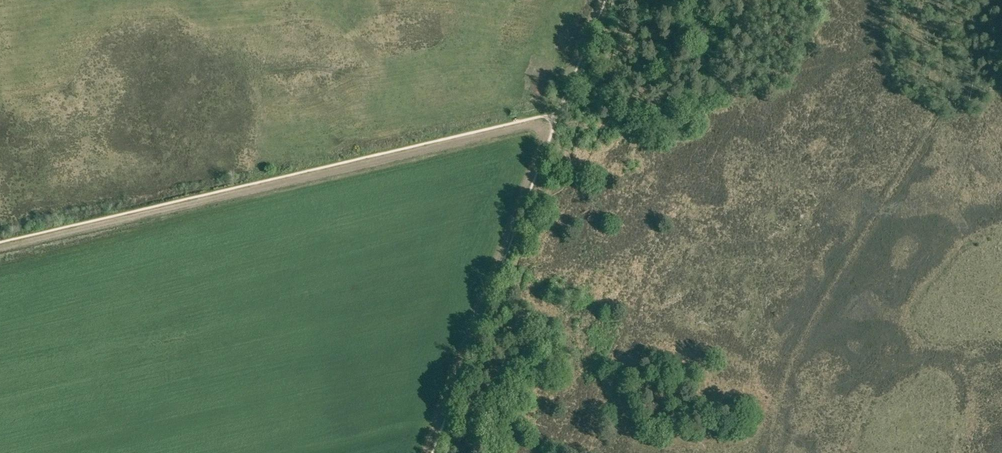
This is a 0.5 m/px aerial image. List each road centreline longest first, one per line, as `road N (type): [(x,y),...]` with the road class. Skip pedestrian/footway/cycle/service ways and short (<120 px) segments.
road 1 (track): [(548,123),(0,249)]
road 2 (track): [(548,123),(425,452)]
road 3 (track): [(548,123),(601,0)]

